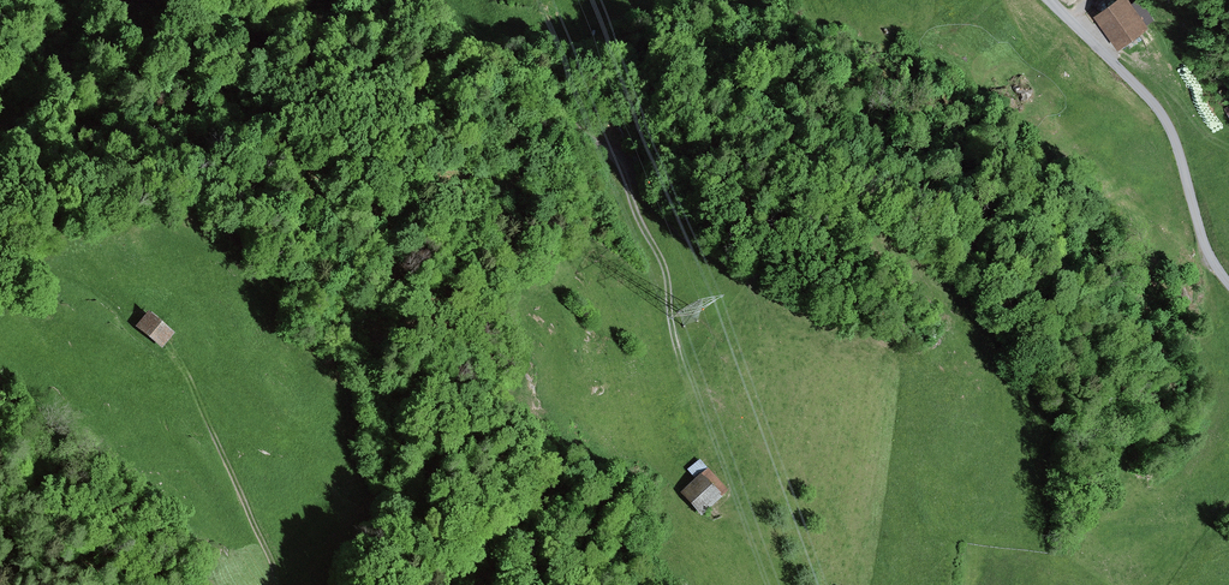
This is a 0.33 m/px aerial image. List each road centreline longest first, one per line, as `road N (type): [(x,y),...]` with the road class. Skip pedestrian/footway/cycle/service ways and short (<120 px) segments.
road 1 (track): [(393,0),(522,77),(590,132),(663,255),(673,335),(735,519)]
road 2 (track): [(8,308),(18,278),(57,274),(93,290),(186,376),(274,567),(275,584)]
road 3 (unclassified): [(1228,284),(1211,260),(1168,124),(1051,0)]

